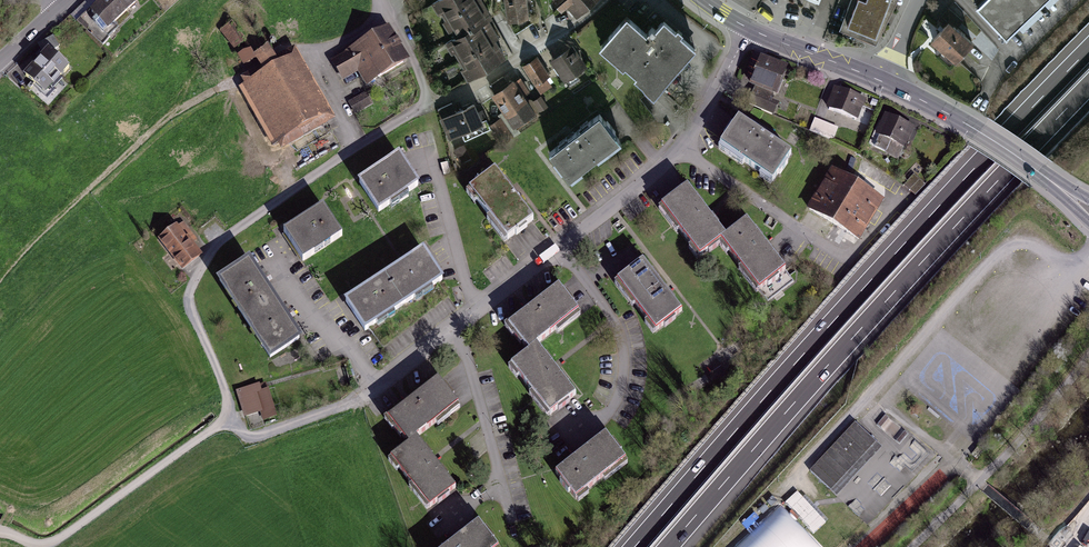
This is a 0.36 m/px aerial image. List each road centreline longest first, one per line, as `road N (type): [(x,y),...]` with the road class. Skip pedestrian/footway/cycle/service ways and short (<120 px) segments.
road 1 (motorway): [(1088,48),(634,546)]
road 2 (motorway): [(669,546),(1088,86)]
road 3 (residential): [(750,29),(684,144),(655,172),(363,398)]
road 4 (track): [(0,528),(55,537),(217,426),(268,432),(363,398)]
road 5 (residential): [(211,247),(432,103)]
road 6 (tertiary): [(1088,210),(979,132),(881,81)]
road 7 (residential): [(432,103),(488,77),(600,0)]
road 8 (track): [(217,426),(228,396),(190,307),(189,288),(211,247)]
road 9 (track): [(978,483),(1088,354)]
road 10 (tertiary): [(881,81),(750,29)]

